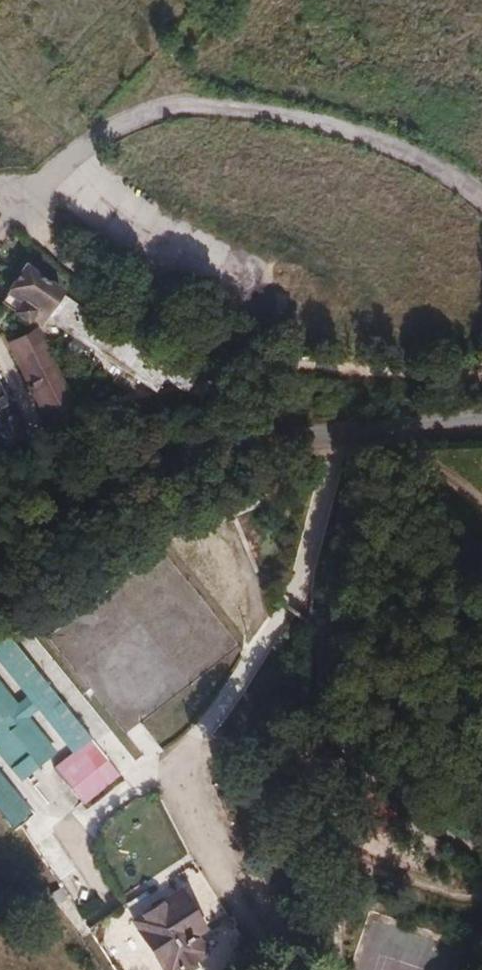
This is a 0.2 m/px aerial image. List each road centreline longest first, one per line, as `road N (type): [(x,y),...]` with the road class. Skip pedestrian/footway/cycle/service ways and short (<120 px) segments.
road 1 (tertiary): [(0,557),(199,465),(338,429),(481,412)]

